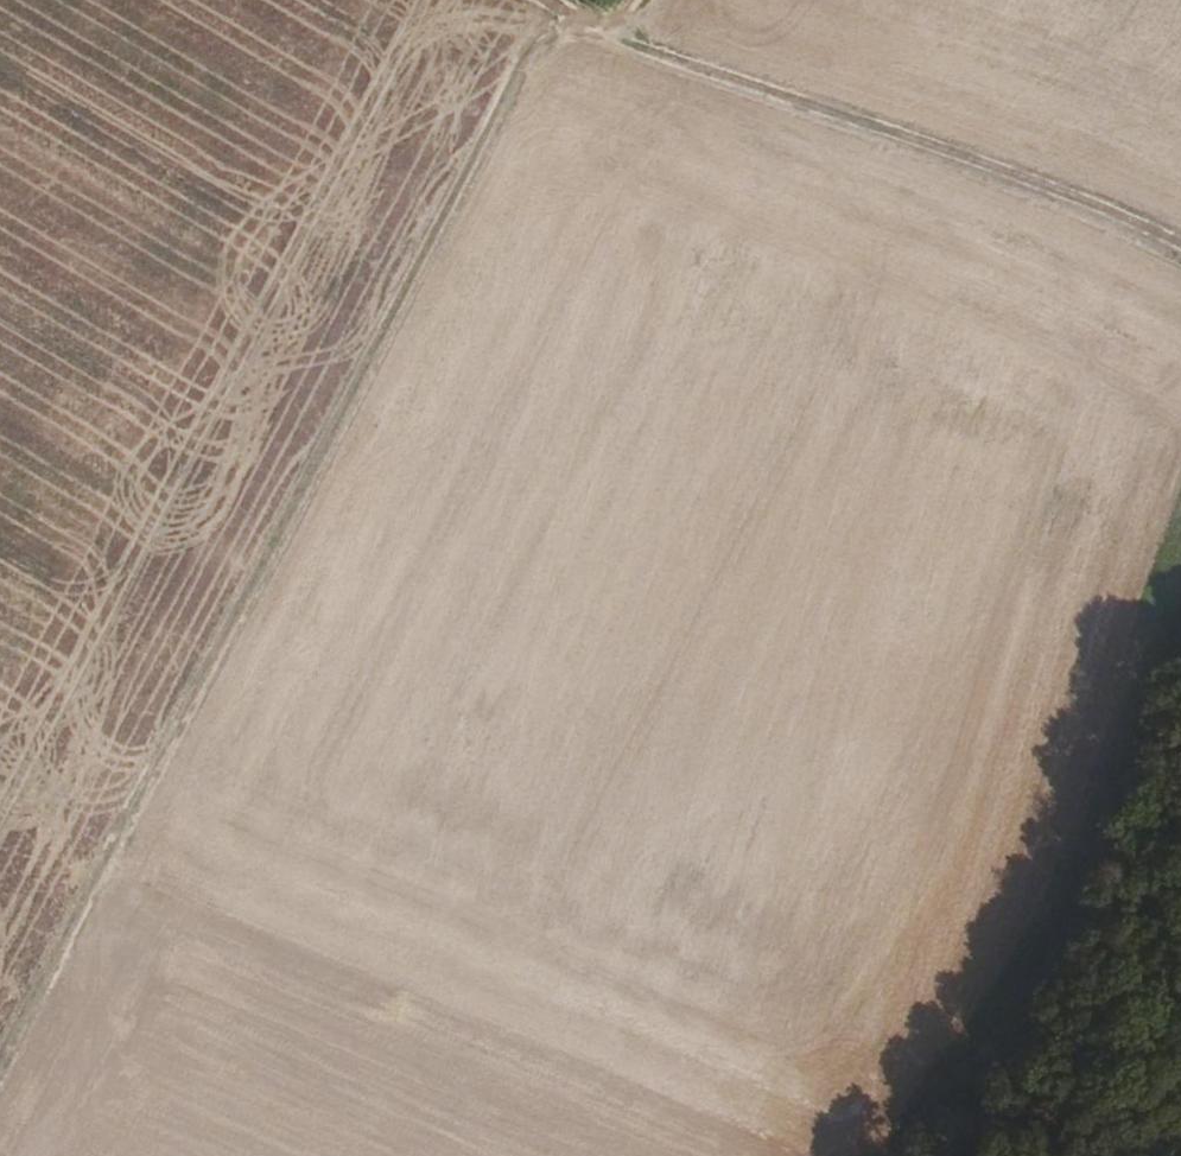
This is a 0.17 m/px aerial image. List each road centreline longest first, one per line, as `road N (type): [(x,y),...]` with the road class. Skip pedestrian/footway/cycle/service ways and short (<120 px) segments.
road 1 (track): [(600,32),(497,138),(0,1086)]
road 2 (track): [(1180,234),(600,32)]

